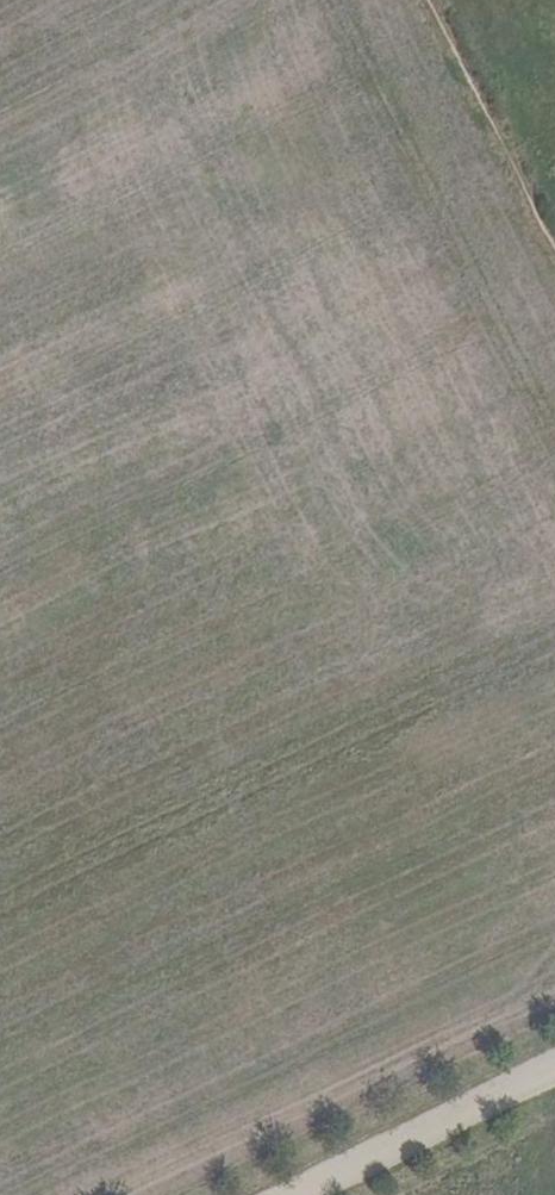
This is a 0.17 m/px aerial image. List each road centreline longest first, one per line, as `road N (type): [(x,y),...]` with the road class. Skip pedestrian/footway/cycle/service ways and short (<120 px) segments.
road 1 (unclassified): [(327,1194),(554,1088)]

